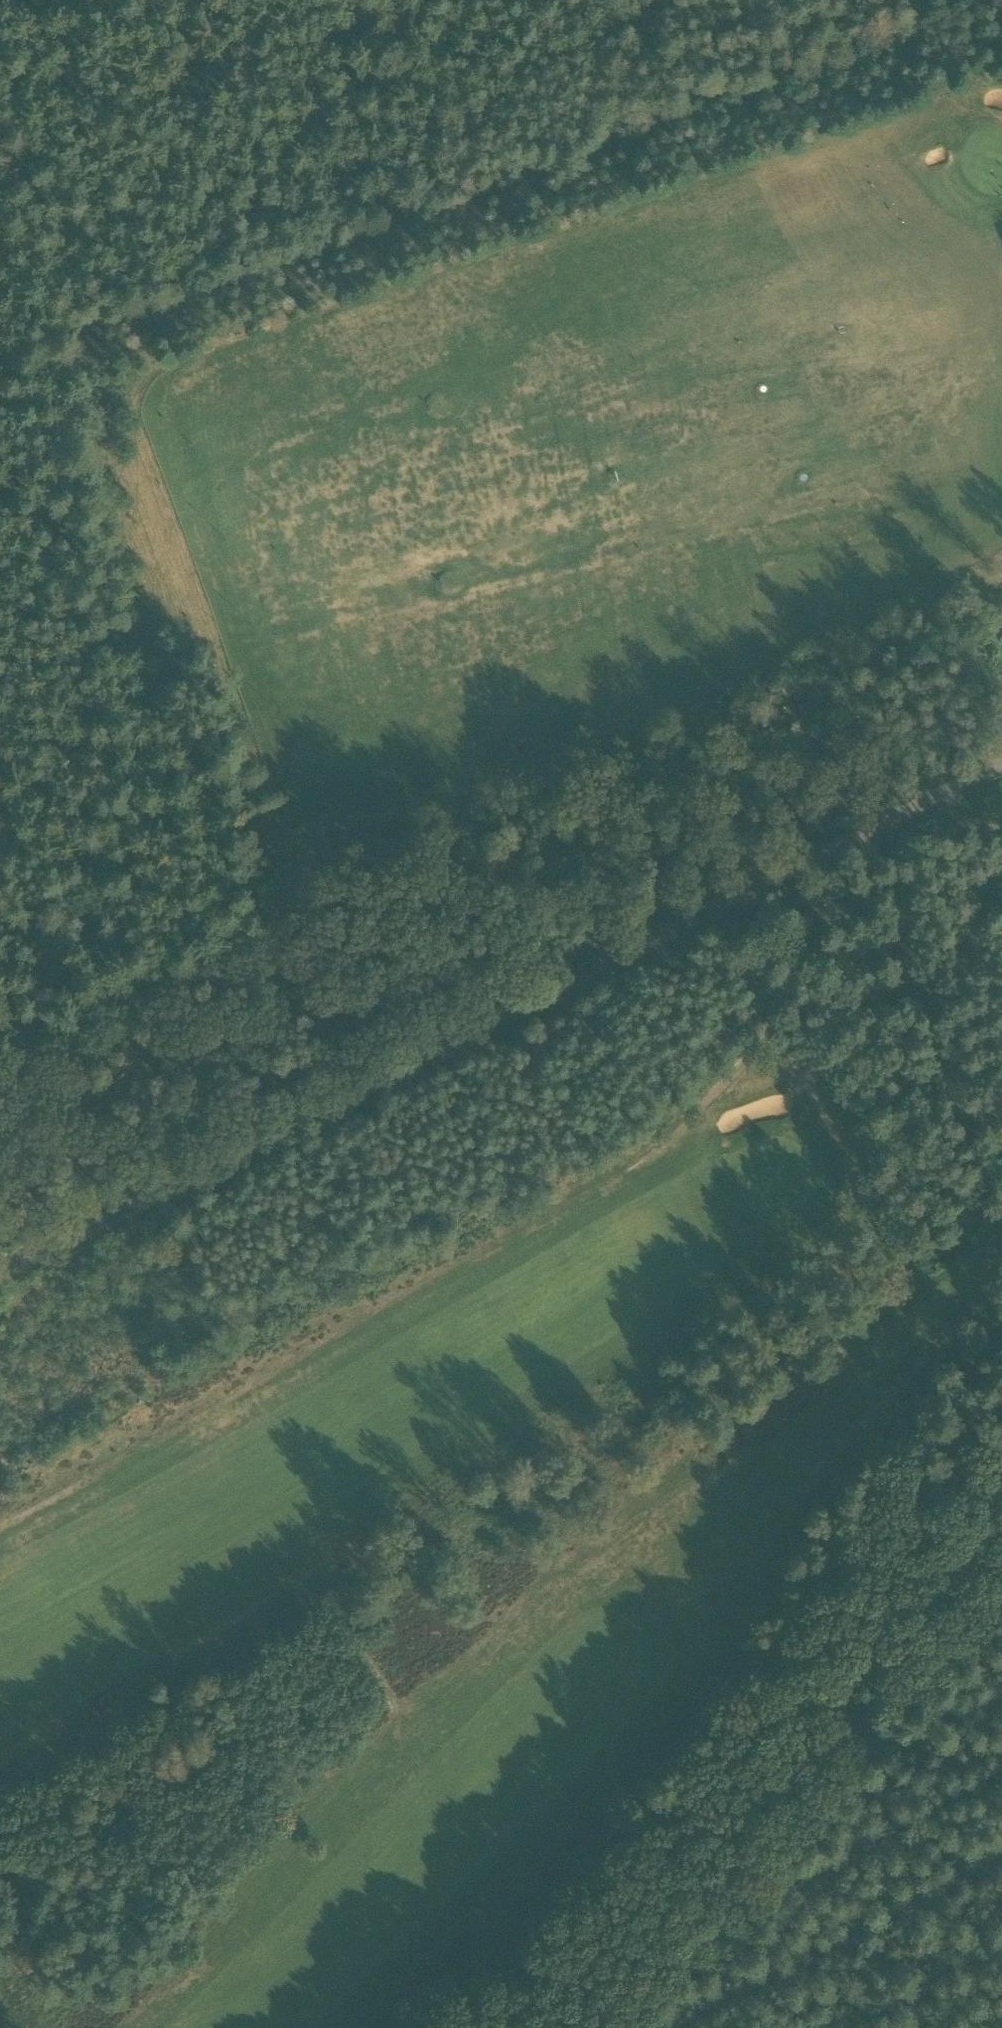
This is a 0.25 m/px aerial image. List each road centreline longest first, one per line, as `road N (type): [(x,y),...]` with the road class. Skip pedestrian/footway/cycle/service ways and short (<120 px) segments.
road 1 (track): [(856,1174),(718,908)]
road 2 (track): [(658,1154),(773,1024)]

